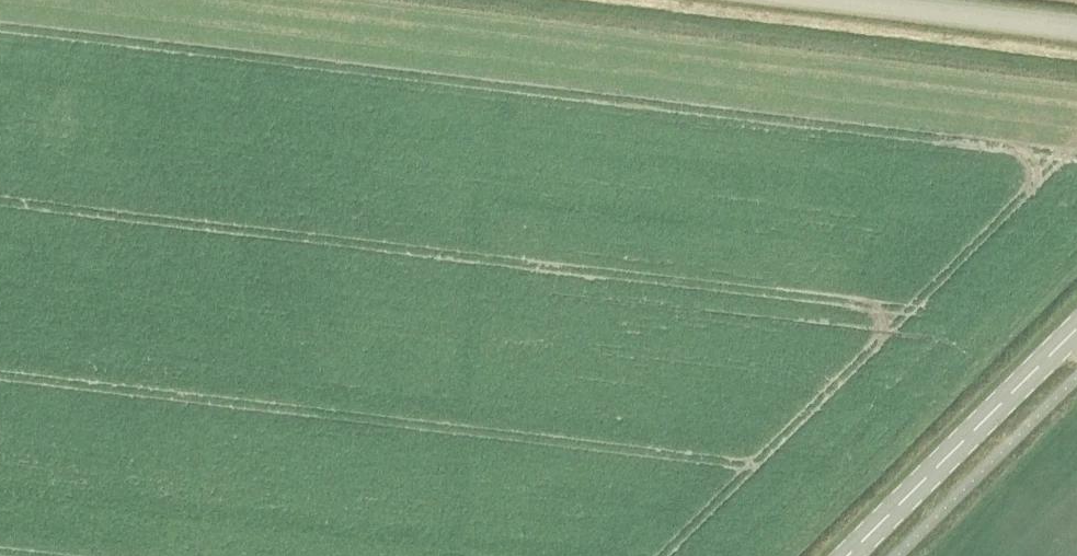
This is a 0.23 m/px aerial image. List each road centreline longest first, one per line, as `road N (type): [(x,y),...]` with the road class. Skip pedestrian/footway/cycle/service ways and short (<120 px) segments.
road 1 (tertiary): [(858,555),(1076,337)]
road 2 (unclassified): [(1076,27),(839,0)]

